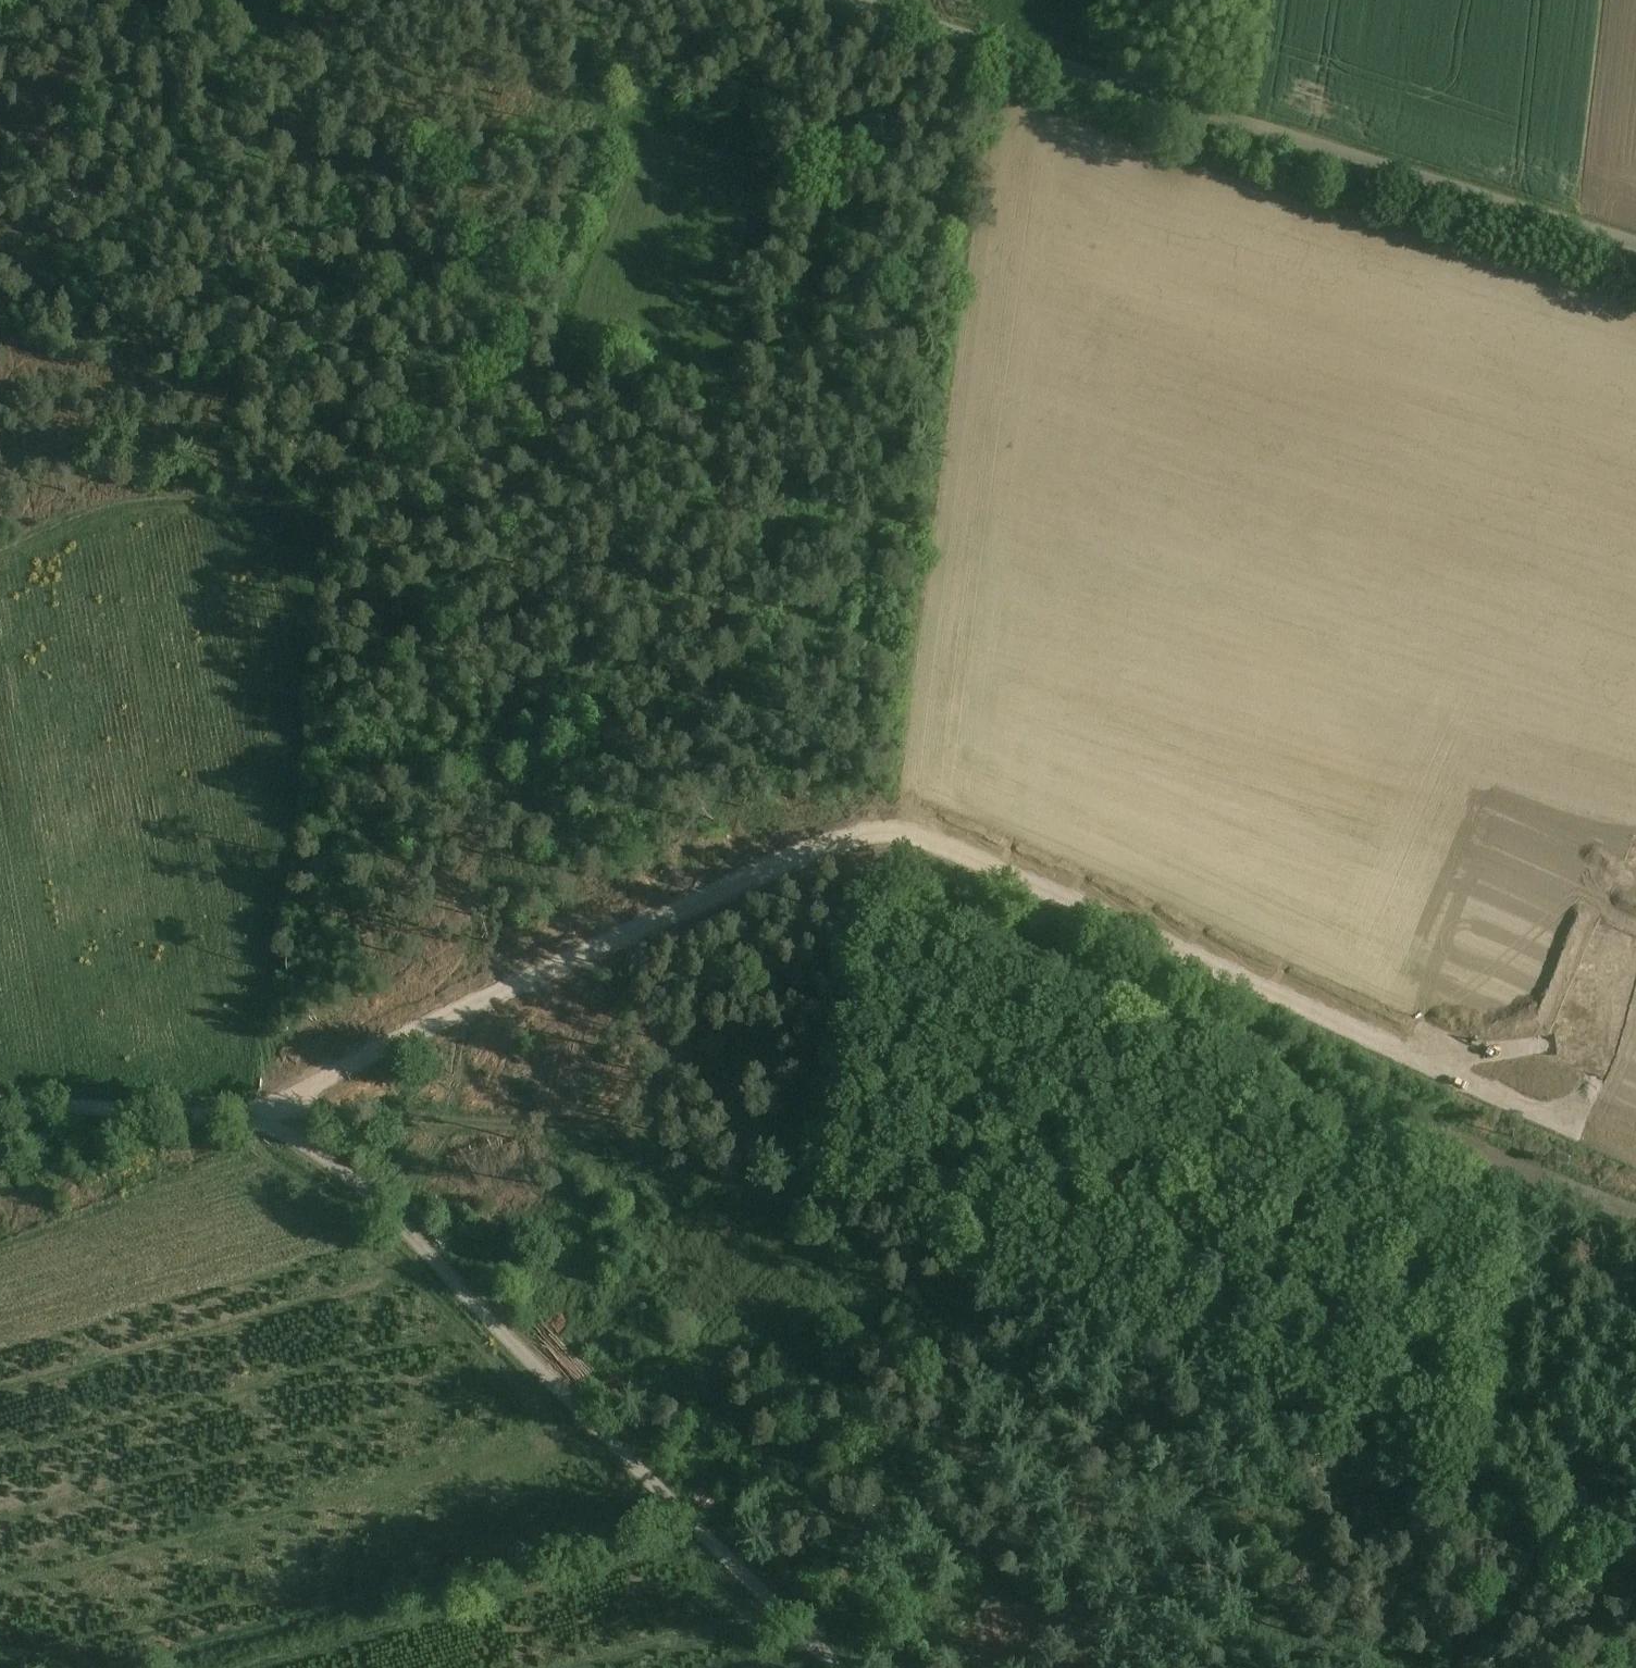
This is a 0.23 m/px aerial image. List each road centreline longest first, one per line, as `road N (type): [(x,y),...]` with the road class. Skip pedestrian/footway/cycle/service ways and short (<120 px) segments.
road 1 (track): [(260,1126),(405,1037),(744,880),(872,830),(921,825),(1635,1160)]
road 2 (track): [(0,1102),(235,1120),(281,1131),(365,1186),(834,1667)]
road 3 (unclassified): [(837,0),(1635,248)]

